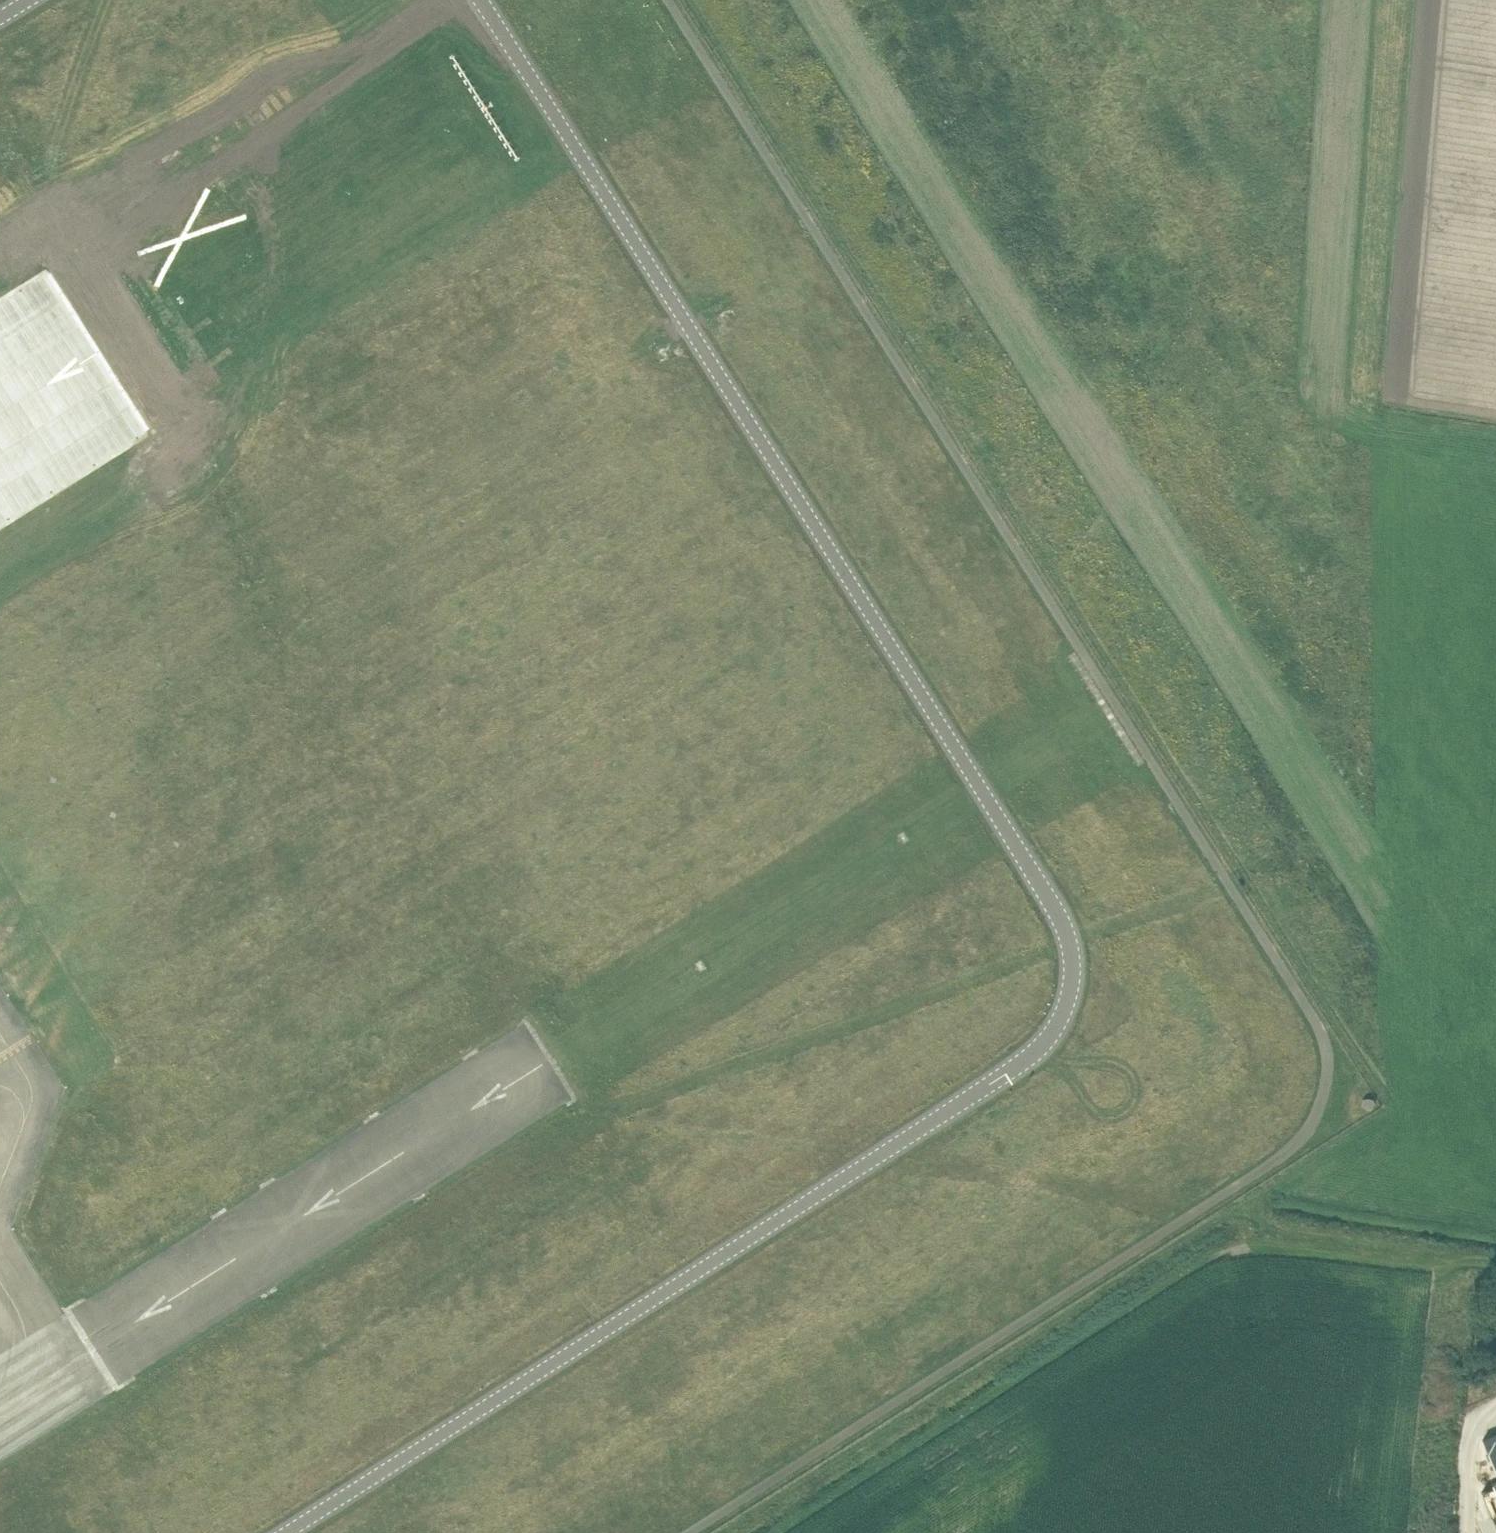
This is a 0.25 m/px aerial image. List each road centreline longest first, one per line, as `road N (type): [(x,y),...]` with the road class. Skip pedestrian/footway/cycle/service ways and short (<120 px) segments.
road 1 (track): [(1260,1220),(1495,1257)]

